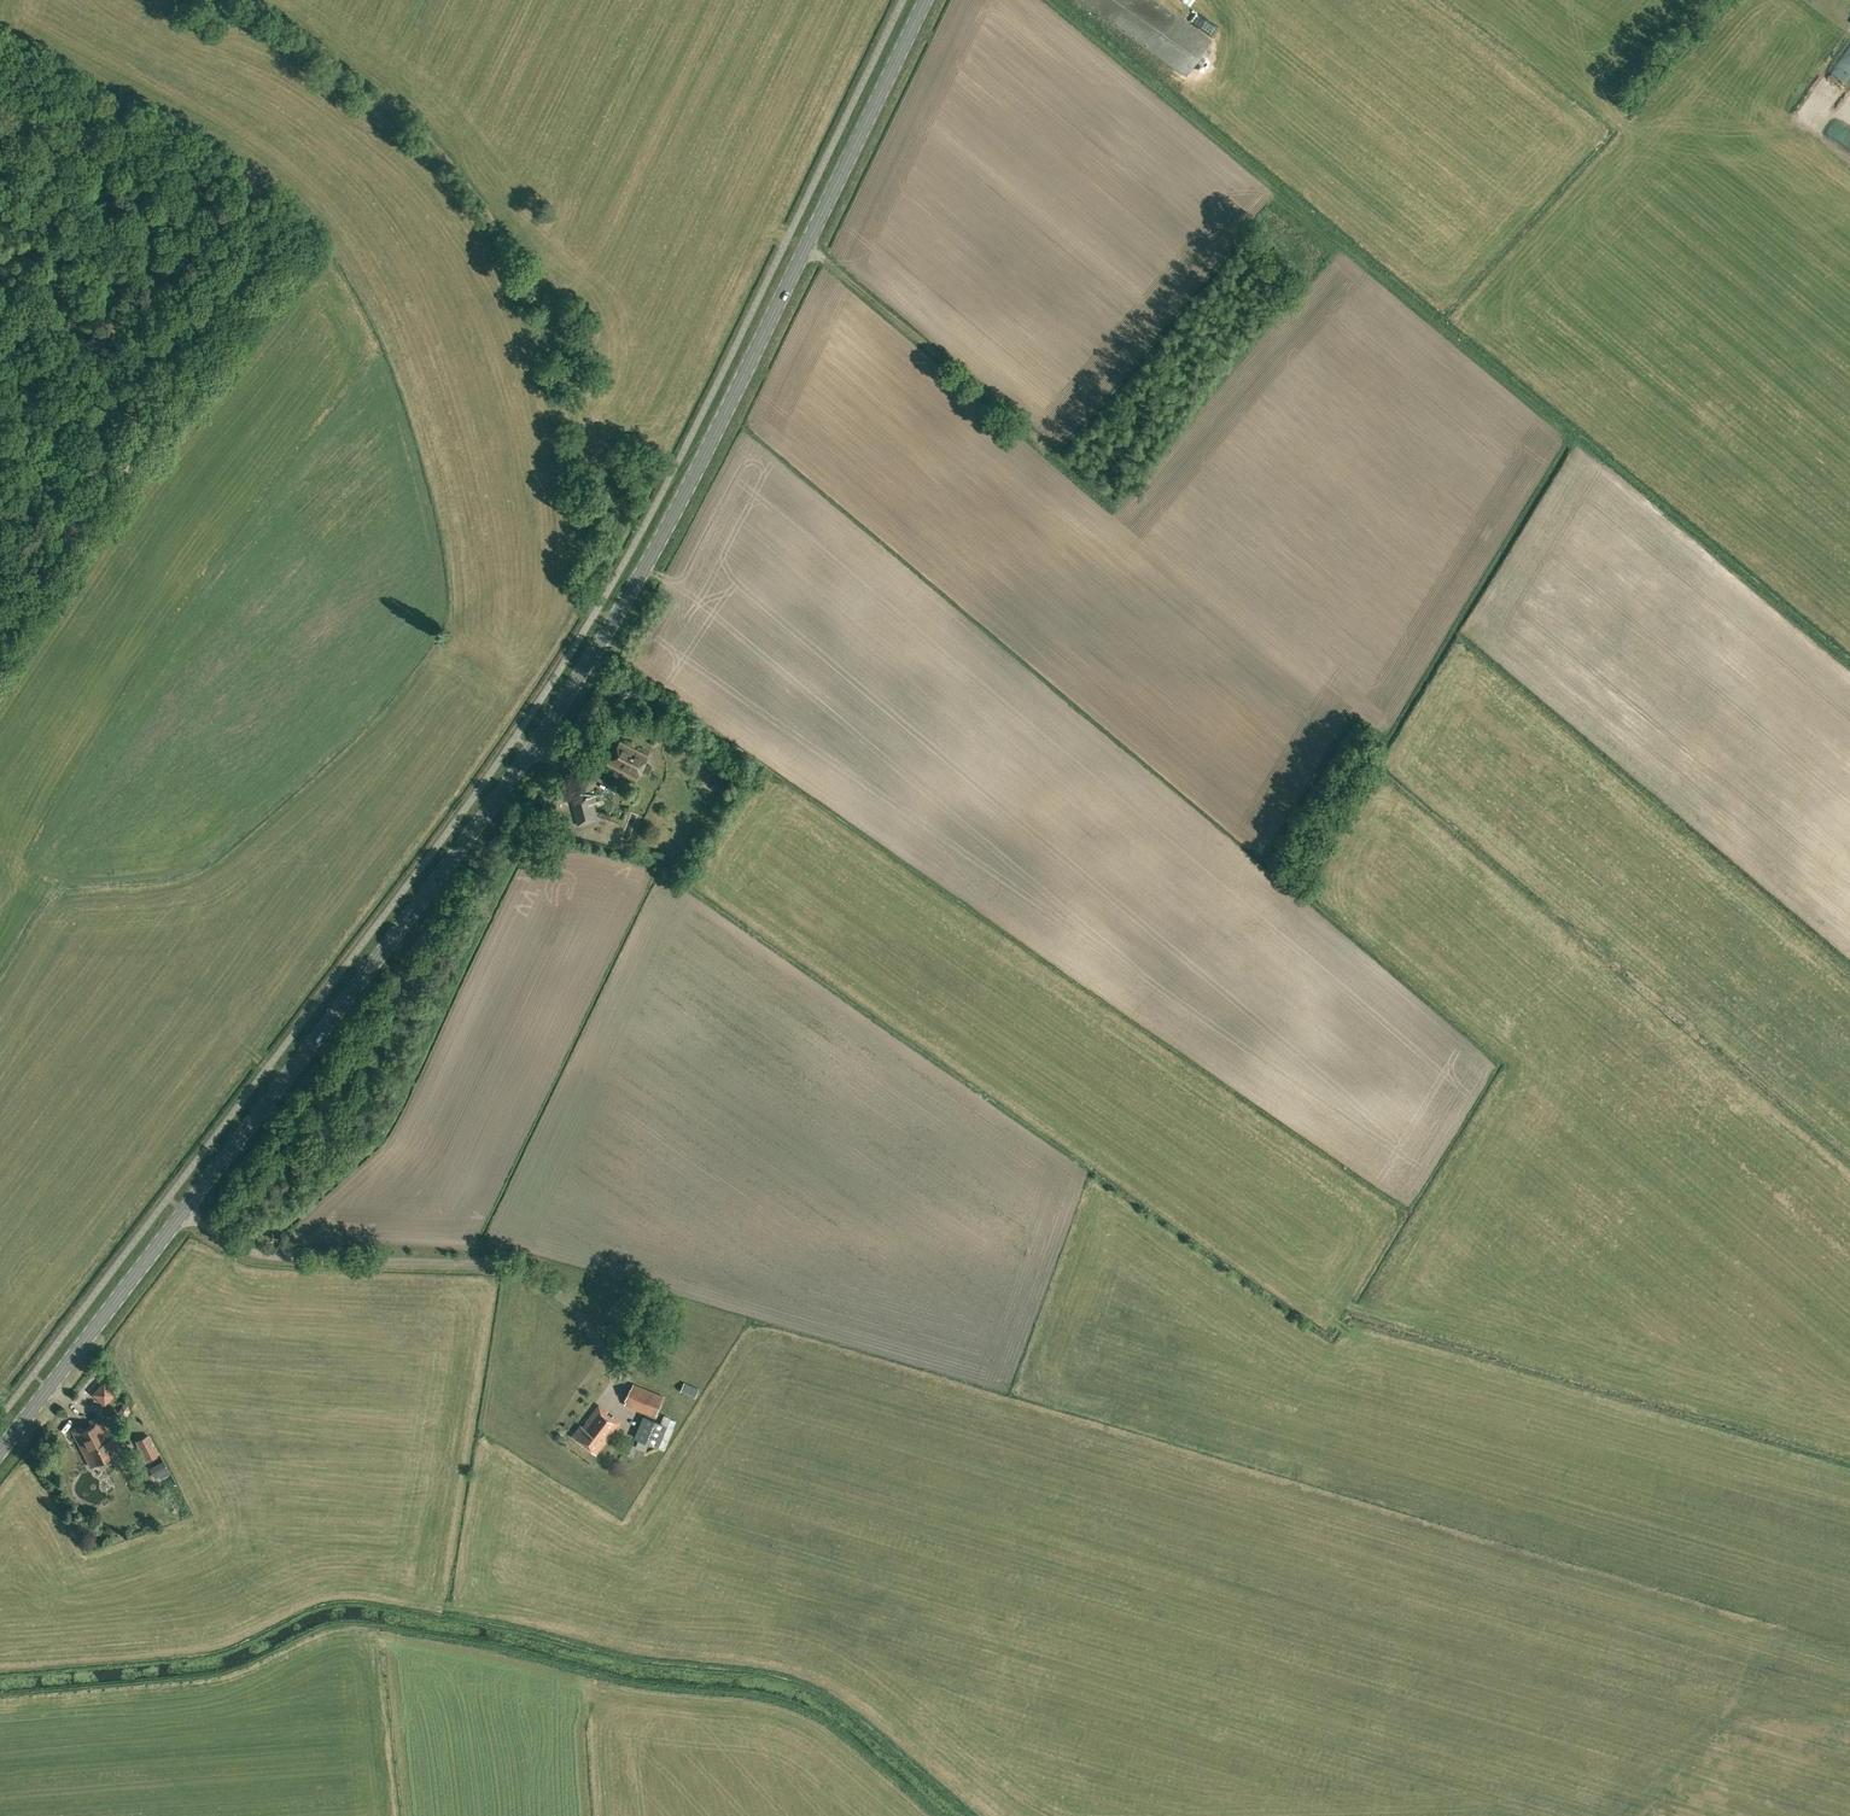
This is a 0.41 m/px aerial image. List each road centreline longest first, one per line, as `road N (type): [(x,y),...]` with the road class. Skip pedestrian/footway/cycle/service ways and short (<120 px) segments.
road 1 (secondary): [(0,1454),(410,920),(580,678),(705,456),(927,0)]

